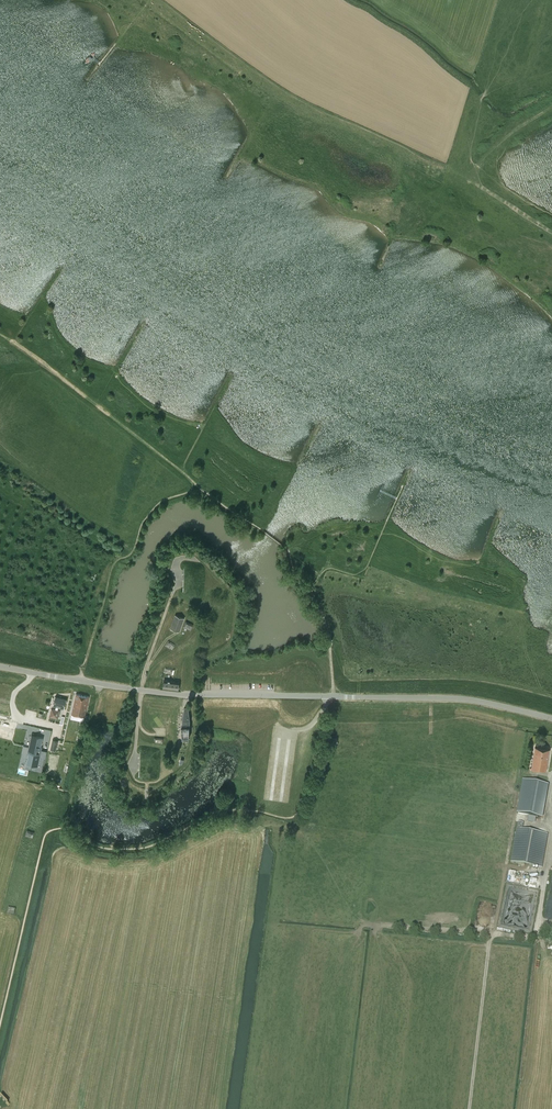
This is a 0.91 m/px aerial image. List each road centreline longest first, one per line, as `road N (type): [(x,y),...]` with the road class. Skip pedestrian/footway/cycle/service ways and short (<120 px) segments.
road 1 (unclassified): [(551,719),(477,701),(183,695),(0,667)]
road 2 (track): [(0,335),(204,491)]
road 3 (track): [(114,565),(80,681)]

